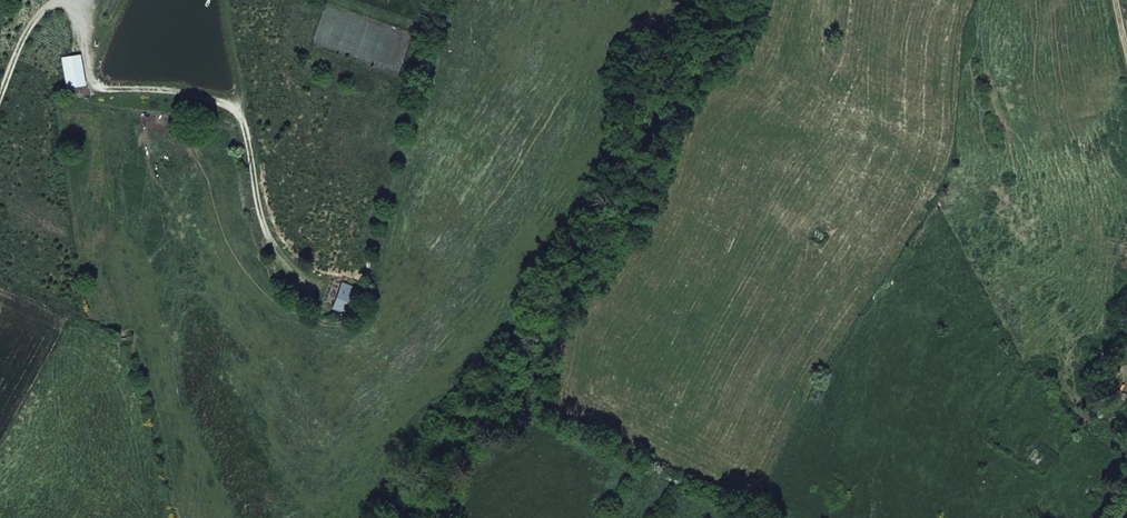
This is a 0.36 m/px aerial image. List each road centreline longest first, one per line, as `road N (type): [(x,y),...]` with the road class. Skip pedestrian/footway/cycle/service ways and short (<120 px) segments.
road 1 (track): [(0,95),(39,14),(57,1),(74,7),(90,79),(100,88),(177,91),(234,109),(272,243),(296,276),(327,291)]

